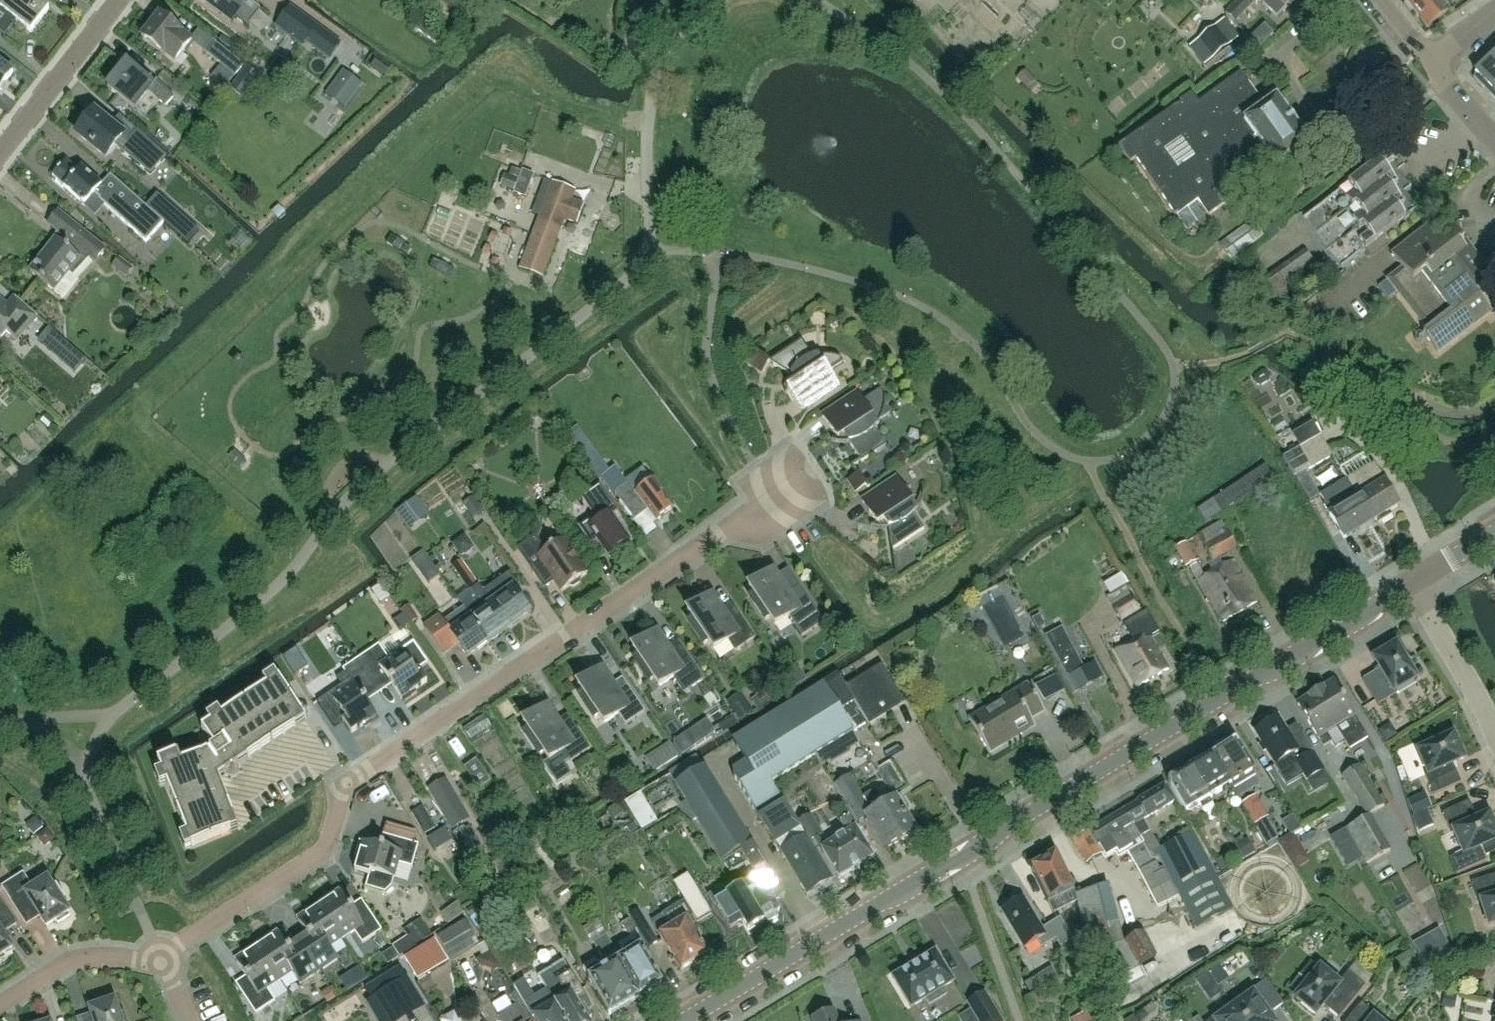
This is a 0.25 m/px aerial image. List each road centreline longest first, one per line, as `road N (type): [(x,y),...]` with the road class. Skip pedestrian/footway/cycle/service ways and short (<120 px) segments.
road 1 (tertiary): [(680,1020),(1410,582)]
road 2 (residential): [(161,956),(323,851),(344,782),(811,474)]
road 3 (residential): [(0,149),(117,0)]
road 4 (residential): [(1494,738),(1410,582)]
road 5 (residential): [(0,1005),(79,953),(161,956)]

